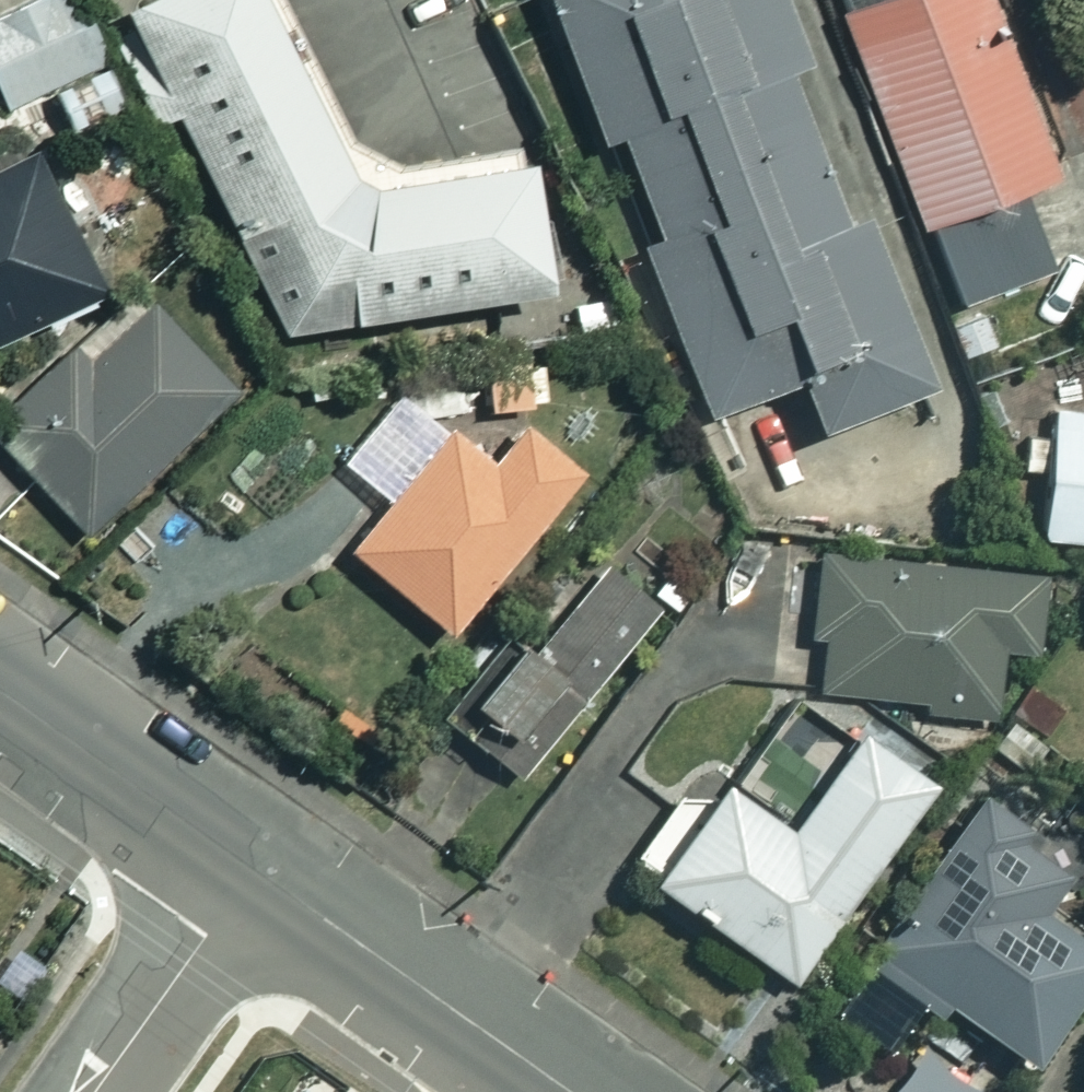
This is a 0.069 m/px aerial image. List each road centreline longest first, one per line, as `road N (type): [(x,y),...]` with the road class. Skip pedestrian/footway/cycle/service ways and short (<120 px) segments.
road 1 (residential): [(251,866),(571,1091)]
road 2 (residential): [(0,689),(251,866)]
road 3 (residential): [(91,1091),(251,866)]

